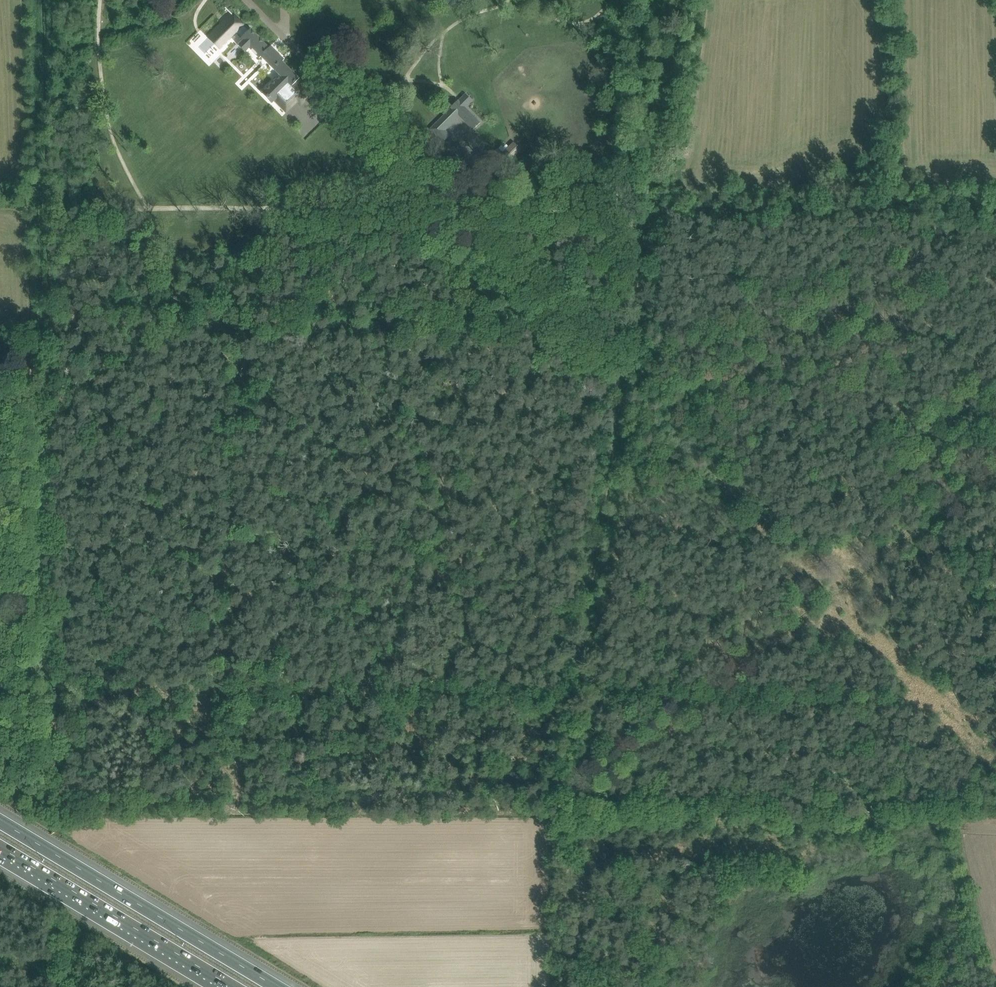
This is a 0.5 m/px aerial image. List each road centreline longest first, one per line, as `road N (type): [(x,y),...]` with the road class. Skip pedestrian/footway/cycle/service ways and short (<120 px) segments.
road 1 (track): [(35,0),(47,696),(580,698)]
road 2 (track): [(677,0),(563,800)]
road 3 (motorway): [(276,986),(0,822)]
road 4 (motorway): [(0,848),(234,986)]

